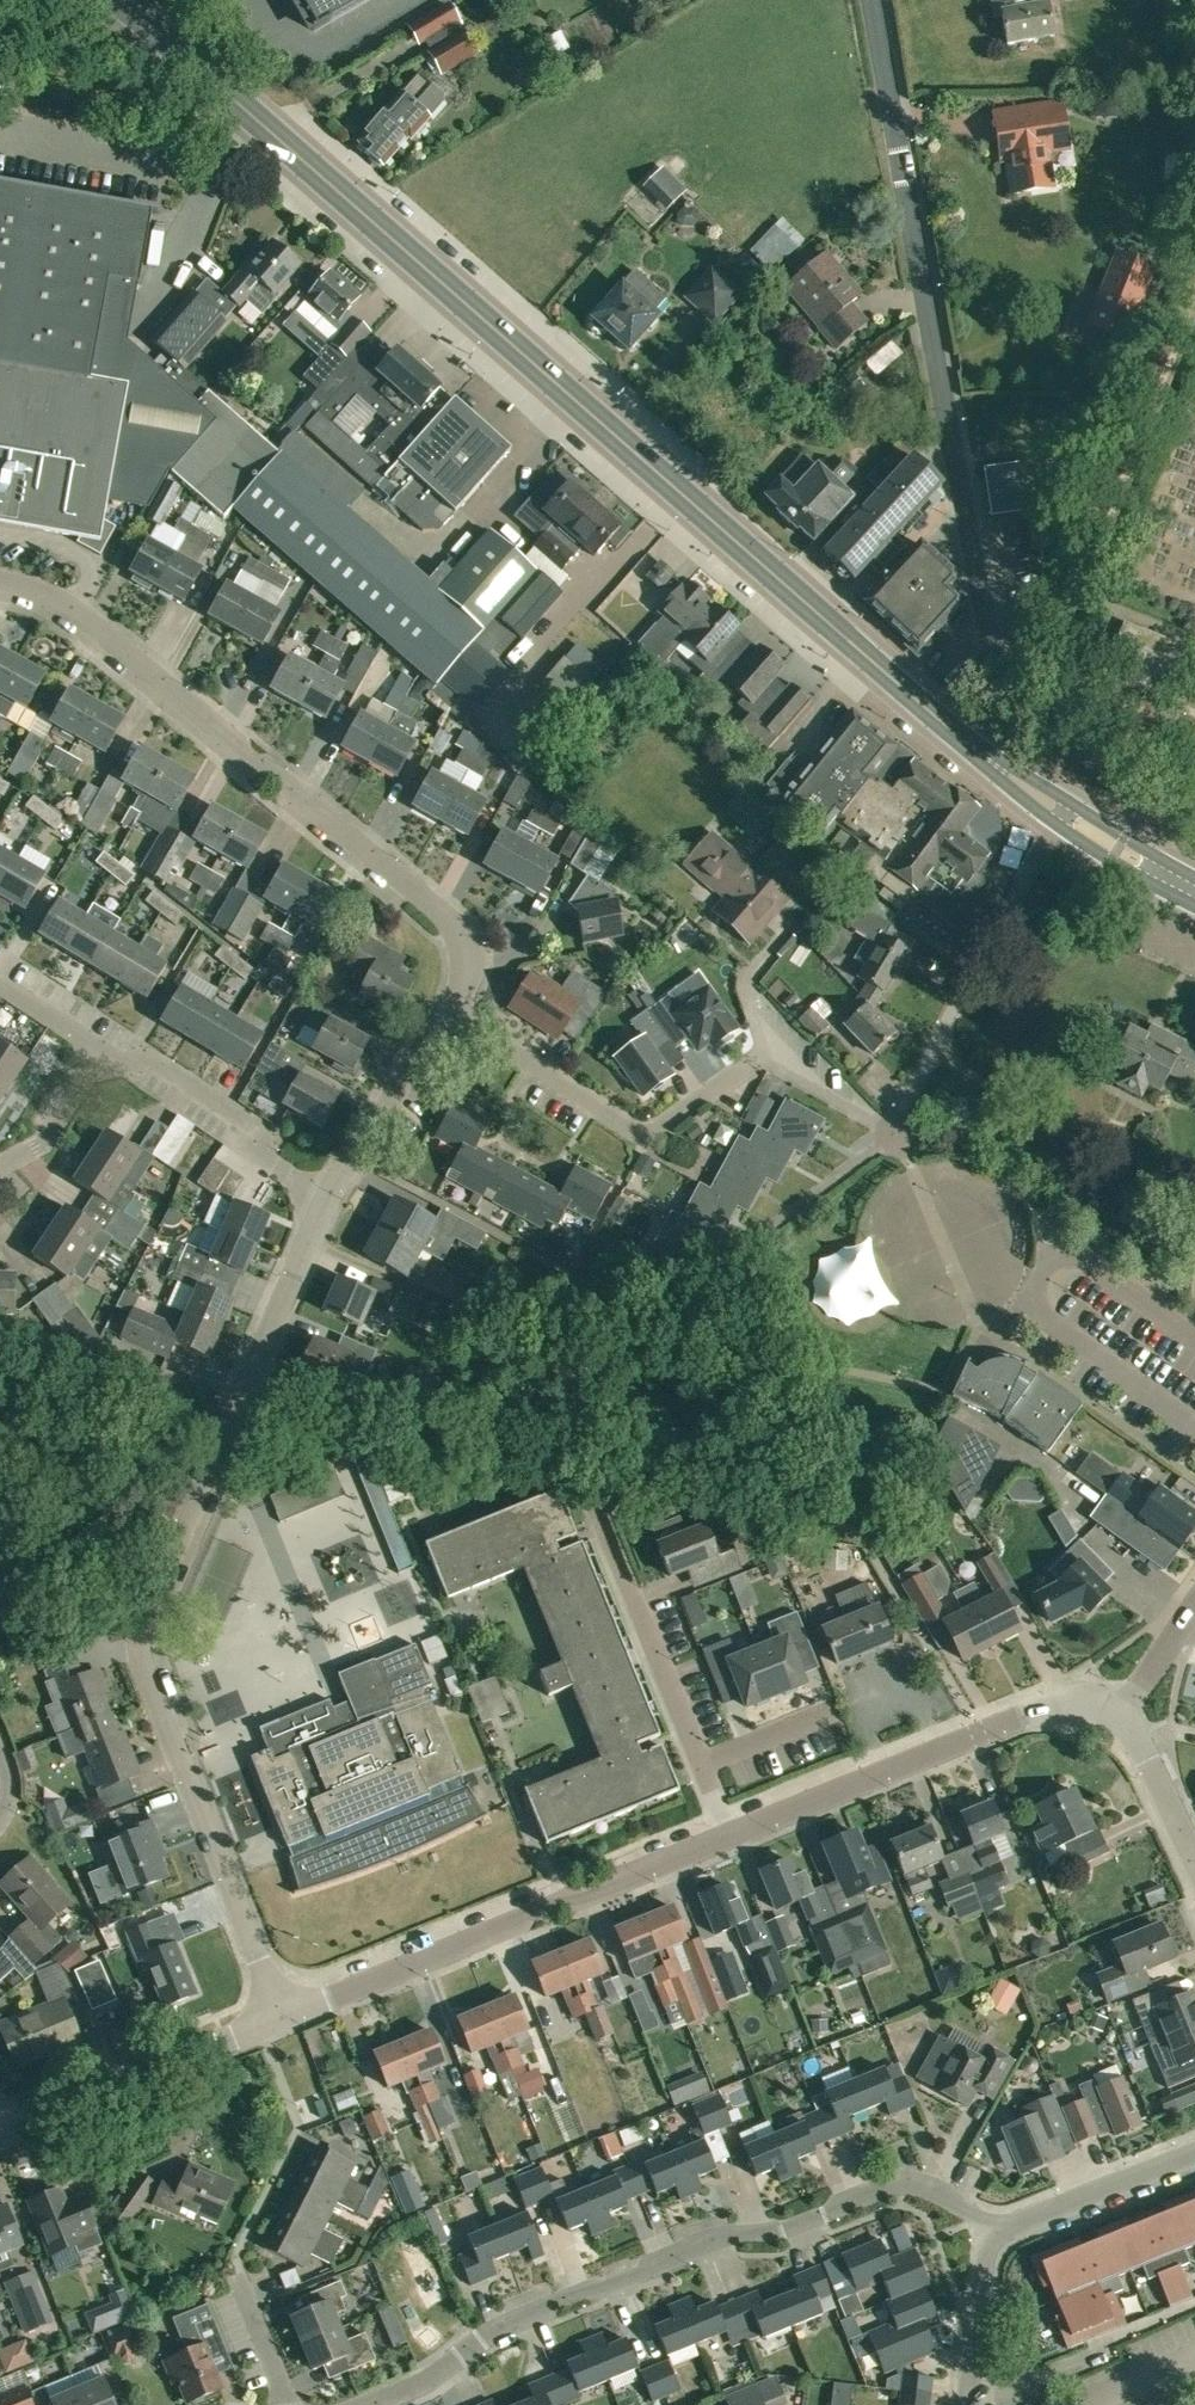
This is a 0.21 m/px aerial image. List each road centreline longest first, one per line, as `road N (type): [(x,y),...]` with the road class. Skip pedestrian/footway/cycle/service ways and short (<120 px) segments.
road 1 (primary): [(983,755),(149,29)]
road 2 (residential): [(281,2020),(160,1690),(154,1618),(188,1490),(325,1204)]
road 3 (residential): [(873,0),(1003,699),(983,755)]
road 4 (residential): [(368,2404),(433,2377),(509,2321),(727,2234),(791,2227),(882,2186),(921,2182),(1000,2231)]
road 5 (residential): [(448,1011),(469,971),(461,932),(81,613),(0,581)]
road 6 (residential): [(281,2020),(734,1836)]
road 7 (residential): [(734,1836),(1065,1699),(1119,1714)]
road 8 (residential): [(761,1047),(650,1136),(448,1011)]
road 9 (residential): [(890,1134),(1061,810)]
road 10 (residential): [(734,1836),(601,1516)]
road 11 (residential): [(14,2130),(281,2020)]
road 12 (residential): [(702,1338),(748,1248),(890,1134)]
road 13 (residential): [(325,1204),(254,1151),(249,1122),(157,1060),(128,1062),(110,1051)]
road 14 (residential): [(325,1204),(448,1011)]
road 15 (residential): [(1000,2231),(1194,2151)]
road 16 (residential): [(967,2404),(981,2262),(1000,2231)]
road 17 (residential): [(1194,1867),(1119,1714)]
road 18 (residential): [(0,1171),(42,1137),(110,1051)]
road 19 (residential): [(890,1134),(761,1047)]
road 20 (primary): [(1193,891),(1061,810)]
road 21 (residential): [(761,1047),(742,1003),(746,978),(794,917)]
road 22 (residential): [(289,2404),(240,2274)]
road 23 (residential): [(1119,1714),(1194,1603)]
road 24 (residential): [(110,1051),(0,981)]

